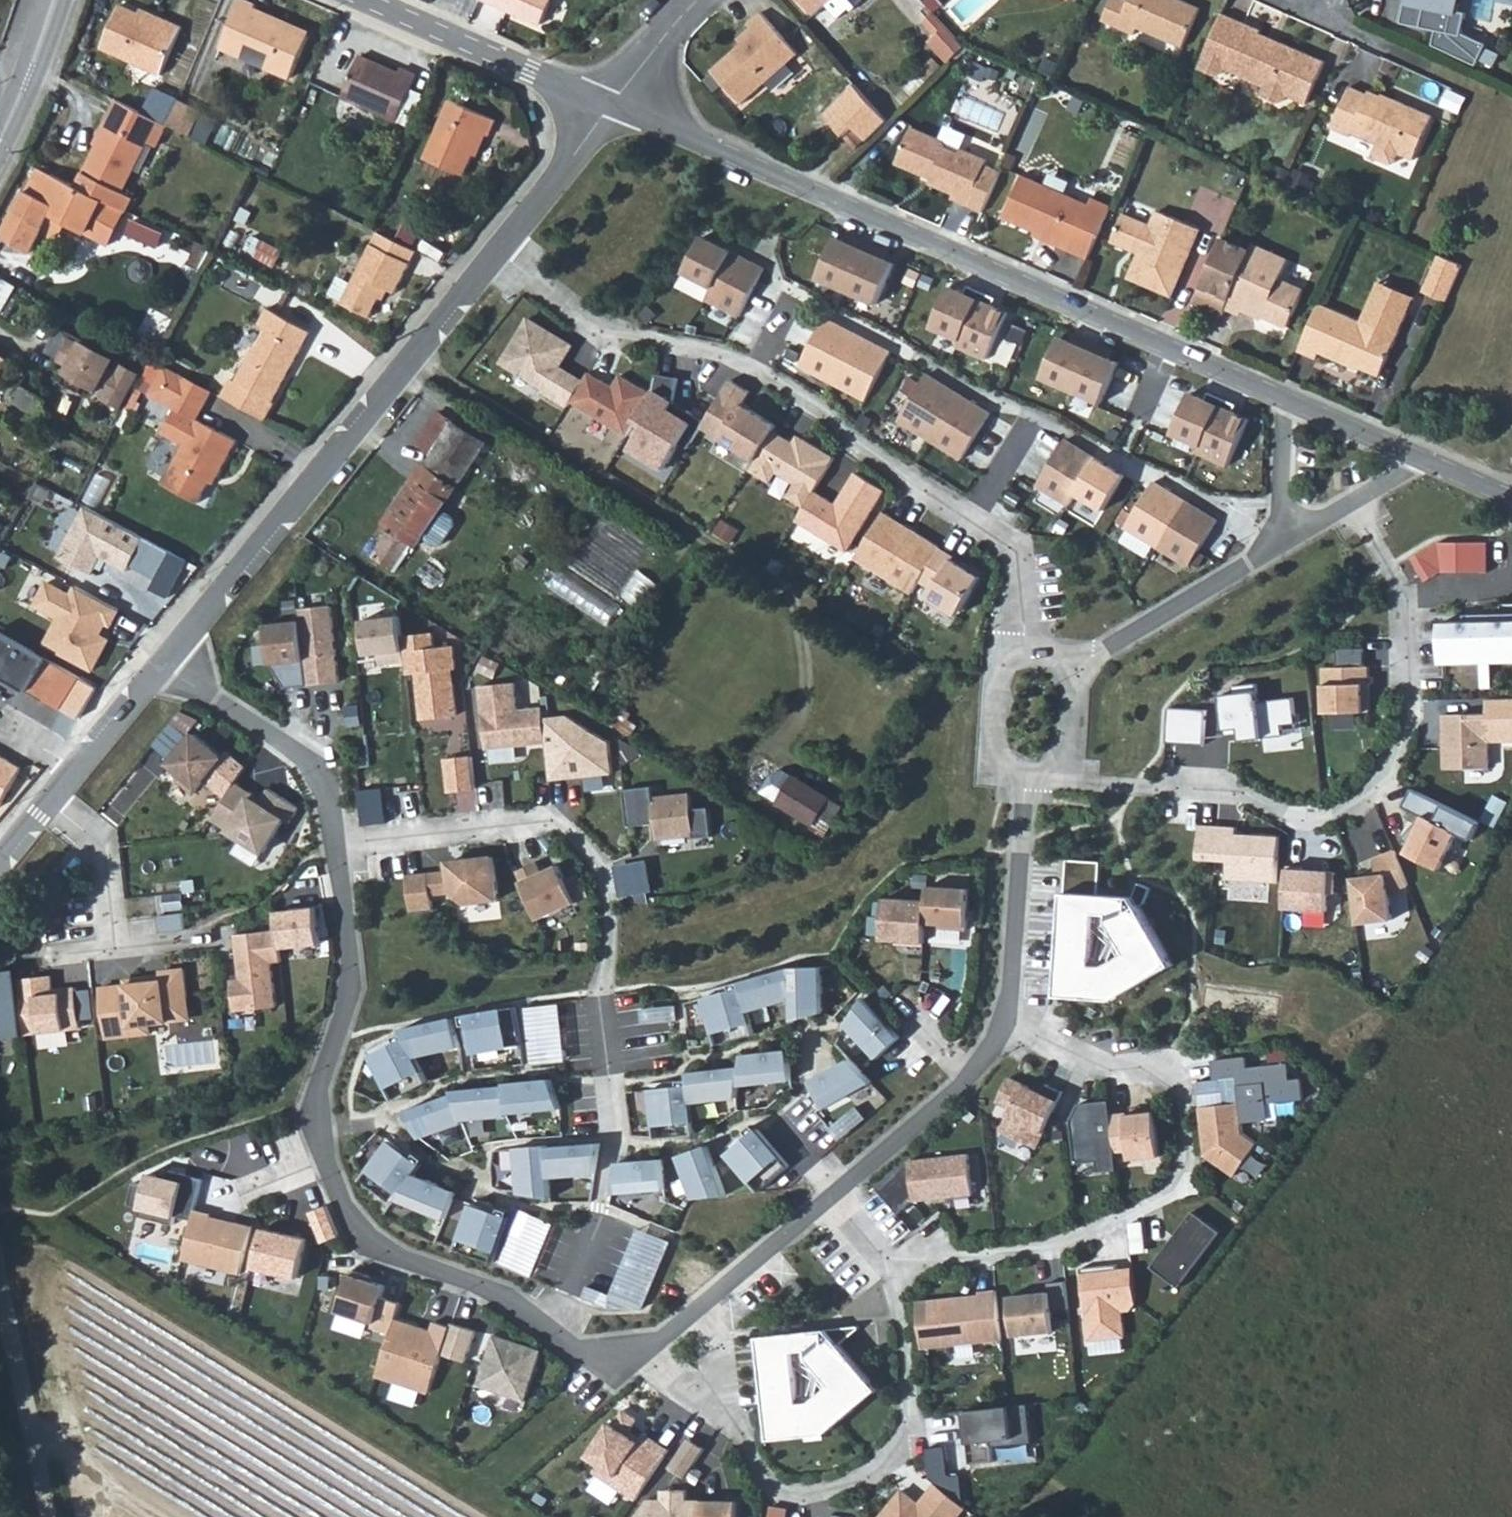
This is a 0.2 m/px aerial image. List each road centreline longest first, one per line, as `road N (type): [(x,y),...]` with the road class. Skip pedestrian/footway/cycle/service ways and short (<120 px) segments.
road 1 (residential): [(606,103),(1293,403)]
road 2 (residential): [(497,246),(608,336),(708,351),(773,375),(1012,546),(1035,597),(1038,644)]
road 3 (residential): [(1360,499),(1408,598),(1418,723),(1396,777),(1355,815),(1313,826),(1247,796),(1067,782)]
road 4 (residential): [(760,245),(788,287),(1033,421),(1062,423),(1284,544)]
road 5 (residential): [(897,1259),(1072,1246),(1182,1192),(1193,1163),(1183,1088),(1151,1068),(1121,1073),(1008,1022)]
road 6 (residential): [(497,246),(161,662)]
road 7 (residential): [(680,1326),(782,1491),(829,1494),(884,1478),(912,1439),(918,1340),(897,1259)]
road 8 (residential): [(334,845),(539,818),(563,824),(606,890),(605,1068)]
road 9 (residential): [(334,845),(354,980),(315,1116),(330,1168)]
road 10 (residential): [(330,1168),(346,1219),(374,1243),(505,1300),(561,1334)]
road 11 (residential): [(605,1068),(617,1148),(561,1334)]
road 12 (residential): [(161,662),(323,774),(334,845)]
road 13 (residential): [(362,0),(606,103)]
road 14 (residential): [(605,1068),(725,1054),(778,1036),(811,1042),(811,1069)]
road 15 (residential): [(1079,662),(1284,544)]
road 16 (residential): [(1008,1022),(1033,792)]
road 17 (residential): [(680,1326),(837,1192)]
road 18 (unclassified): [(43,1516),(0,1322)]
road 19 (residential): [(1038,644),(1016,650),(1002,697),(999,747),(999,782),(1033,792)]
road 20 (residential): [(606,103),(497,246)]
road 21 (residential): [(51,798),(113,859),(123,950)]
road 22 (residential): [(837,1192),(973,1077)]
road 23 (residential): [(161,662),(51,798)]
road 24 (tertiary): [(55,0),(0,141)]
road 25 (residential): [(1293,403),(1424,460)]
road 26 (residential): [(1293,403),(1284,544)]
road 27 (residential): [(561,1334),(612,1366),(680,1326)]
road 28 (residential): [(698,0),(606,103)]
road 29 (residential): [(1067,782),(1081,756),(1085,688),(1079,662)]

